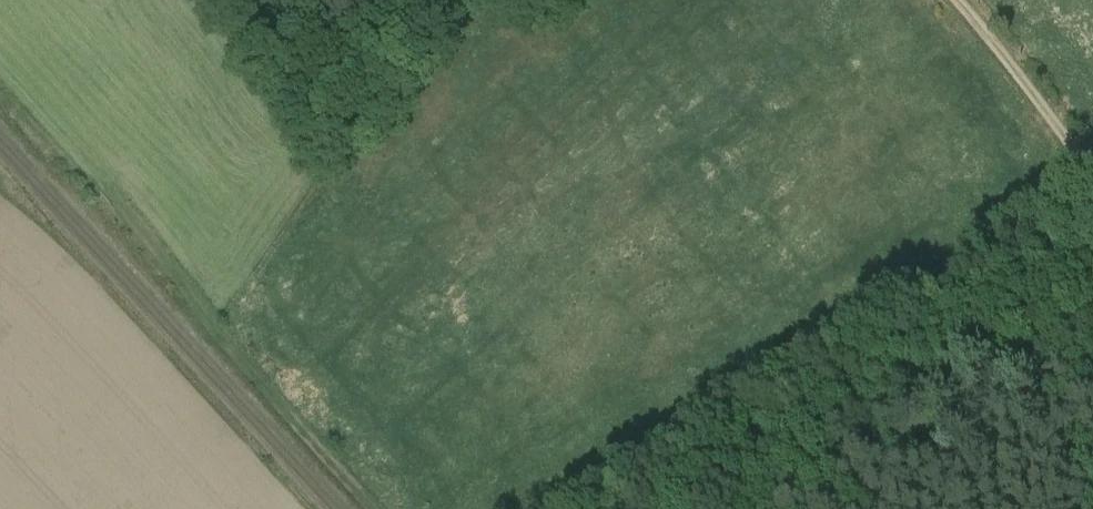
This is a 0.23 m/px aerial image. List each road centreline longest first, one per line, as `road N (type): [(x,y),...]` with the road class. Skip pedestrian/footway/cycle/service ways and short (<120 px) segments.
road 1 (track): [(376,508),(209,323),(124,210)]
road 2 (track): [(962,0),(1092,178)]

